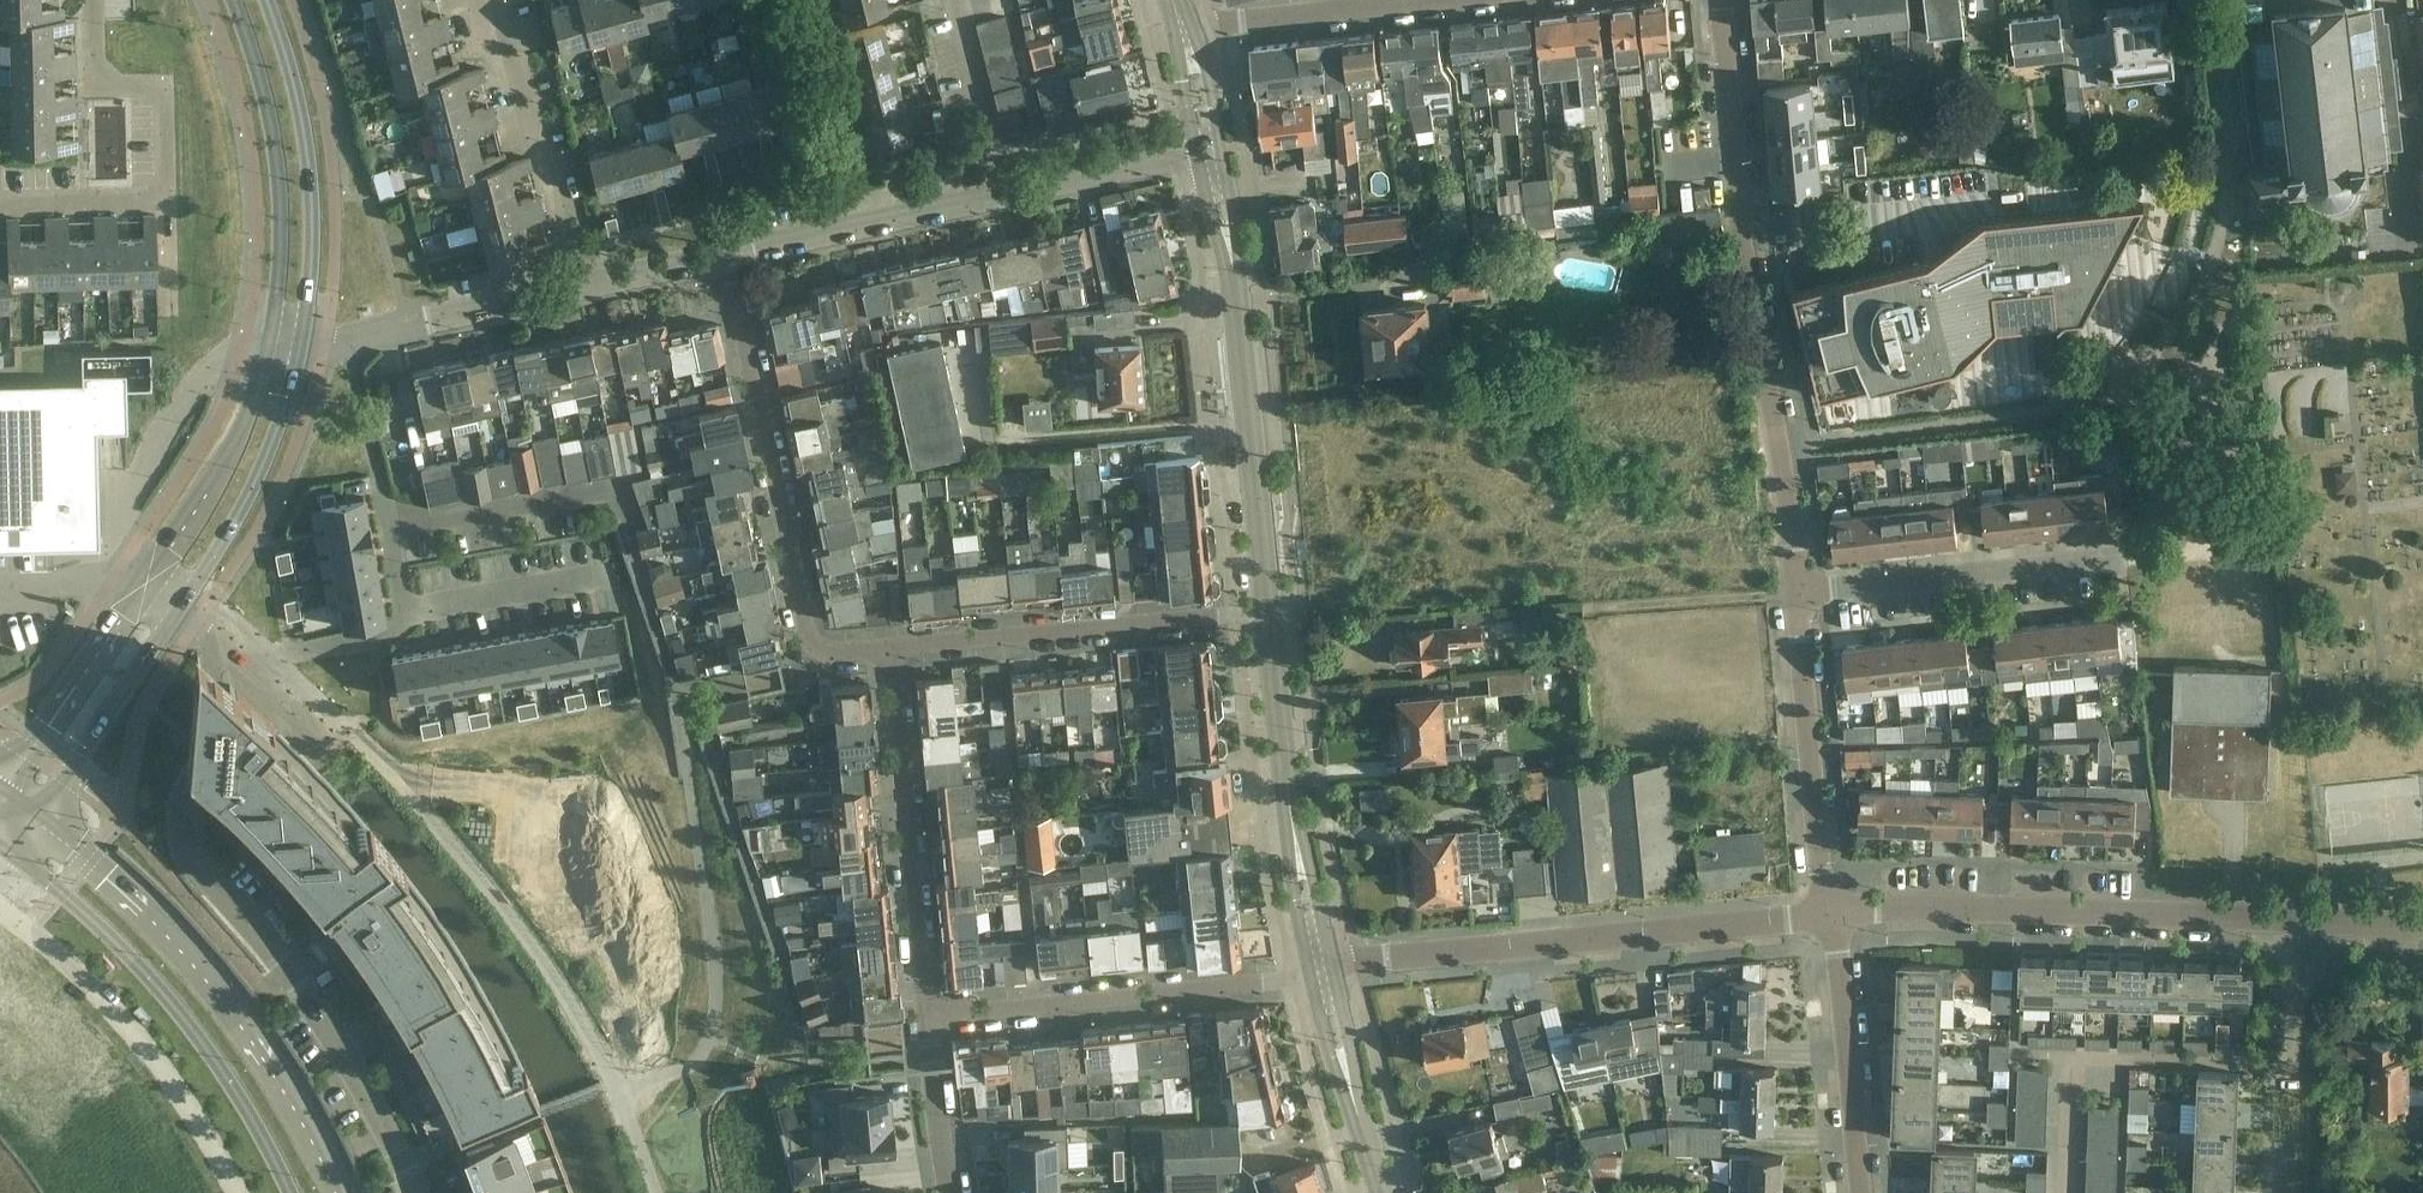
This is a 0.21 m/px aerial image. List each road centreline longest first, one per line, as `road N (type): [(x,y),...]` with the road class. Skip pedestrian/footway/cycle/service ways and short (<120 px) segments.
road 1 (residential): [(416,1192),(314,1013),(182,836),(183,810),(199,774),(217,636)]
road 2 (residential): [(1795,590),(1778,449),(1694,0)]
road 3 (residential): [(1323,972),(1818,916)]
road 4 (primary): [(343,1192),(261,1040),(172,936),(41,812)]
road 5 (residential): [(890,649),(823,652),(808,635),(725,251)]
road 6 (tertiary): [(1266,613),(1234,267),(1209,154)]
road 7 (residential): [(1818,916),(2279,923)]
road 8 (primary): [(2,838),(177,1012),(272,1148),(290,1192)]
road 9 (residential): [(935,1016),(1323,972)]
road 10 (residential): [(1266,613),(890,649)]
road 11 (residential): [(0,908),(91,986),(151,1052),(237,1192)]
road 12 (residential): [(890,649),(920,963),(935,1016)]
road 13 (tertiary): [(1323,972),(1266,613)]
road 14 (secondary): [(302,342),(312,187),(298,96),(267,0)]
road 15 (secondary): [(234,0),(277,161),(280,259),(271,337)]
road 16 (residential): [(1818,916),(1795,590)]
road 17 (residential): [(580,289),(543,149),(510,101),(479,0)]
road 18 (residential): [(1795,590),(2097,562)]
road 19 (secondary): [(180,608),(265,460),(302,342)]
road 20 (secondary): [(271,337),(247,420),(140,591)]
road 21 (residential): [(1852,1192),(1818,916)]
road 22 (residential): [(389,522),(610,488),(625,534)]
road 23 (residential): [(1184,34),(1452,0)]
road 24 (residential): [(167,200),(164,85),(95,86),(93,0)]
road 25 (residential): [(2275,1192),(2279,923)]
road 26 (residential): [(725,251),(983,195)]
road 27 (residential): [(2412,246),(2406,169),(2415,146),(2400,0)]
road 28 (secondary): [(41,812),(180,608)]
road 29 (secondary): [(140,591),(3,787)]
road 30 (residential): [(349,341),(580,289)]
road 31 (residential): [(983,195),(1209,154)]
road 32 (tertiary): [(1384,1192),(1323,972)]
road 33 (residential): [(217,636),(243,661),(392,634),(406,612)]
road 34 (residential): [(406,612),(612,574)]
road 35 (residential): [(983,195),(935,0)]
road 36 (residential): [(349,341),(389,522)]
road 37 (residential): [(953,1192),(930,1056),(935,1016)]
road 38 (residential): [(0,209),(167,200)]
road 39 (residential): [(580,289),(725,251)]
road 40 (residential): [(2279,923),(2422,925)]
road 41 (tertiary): [(1209,154),(1184,34)]

